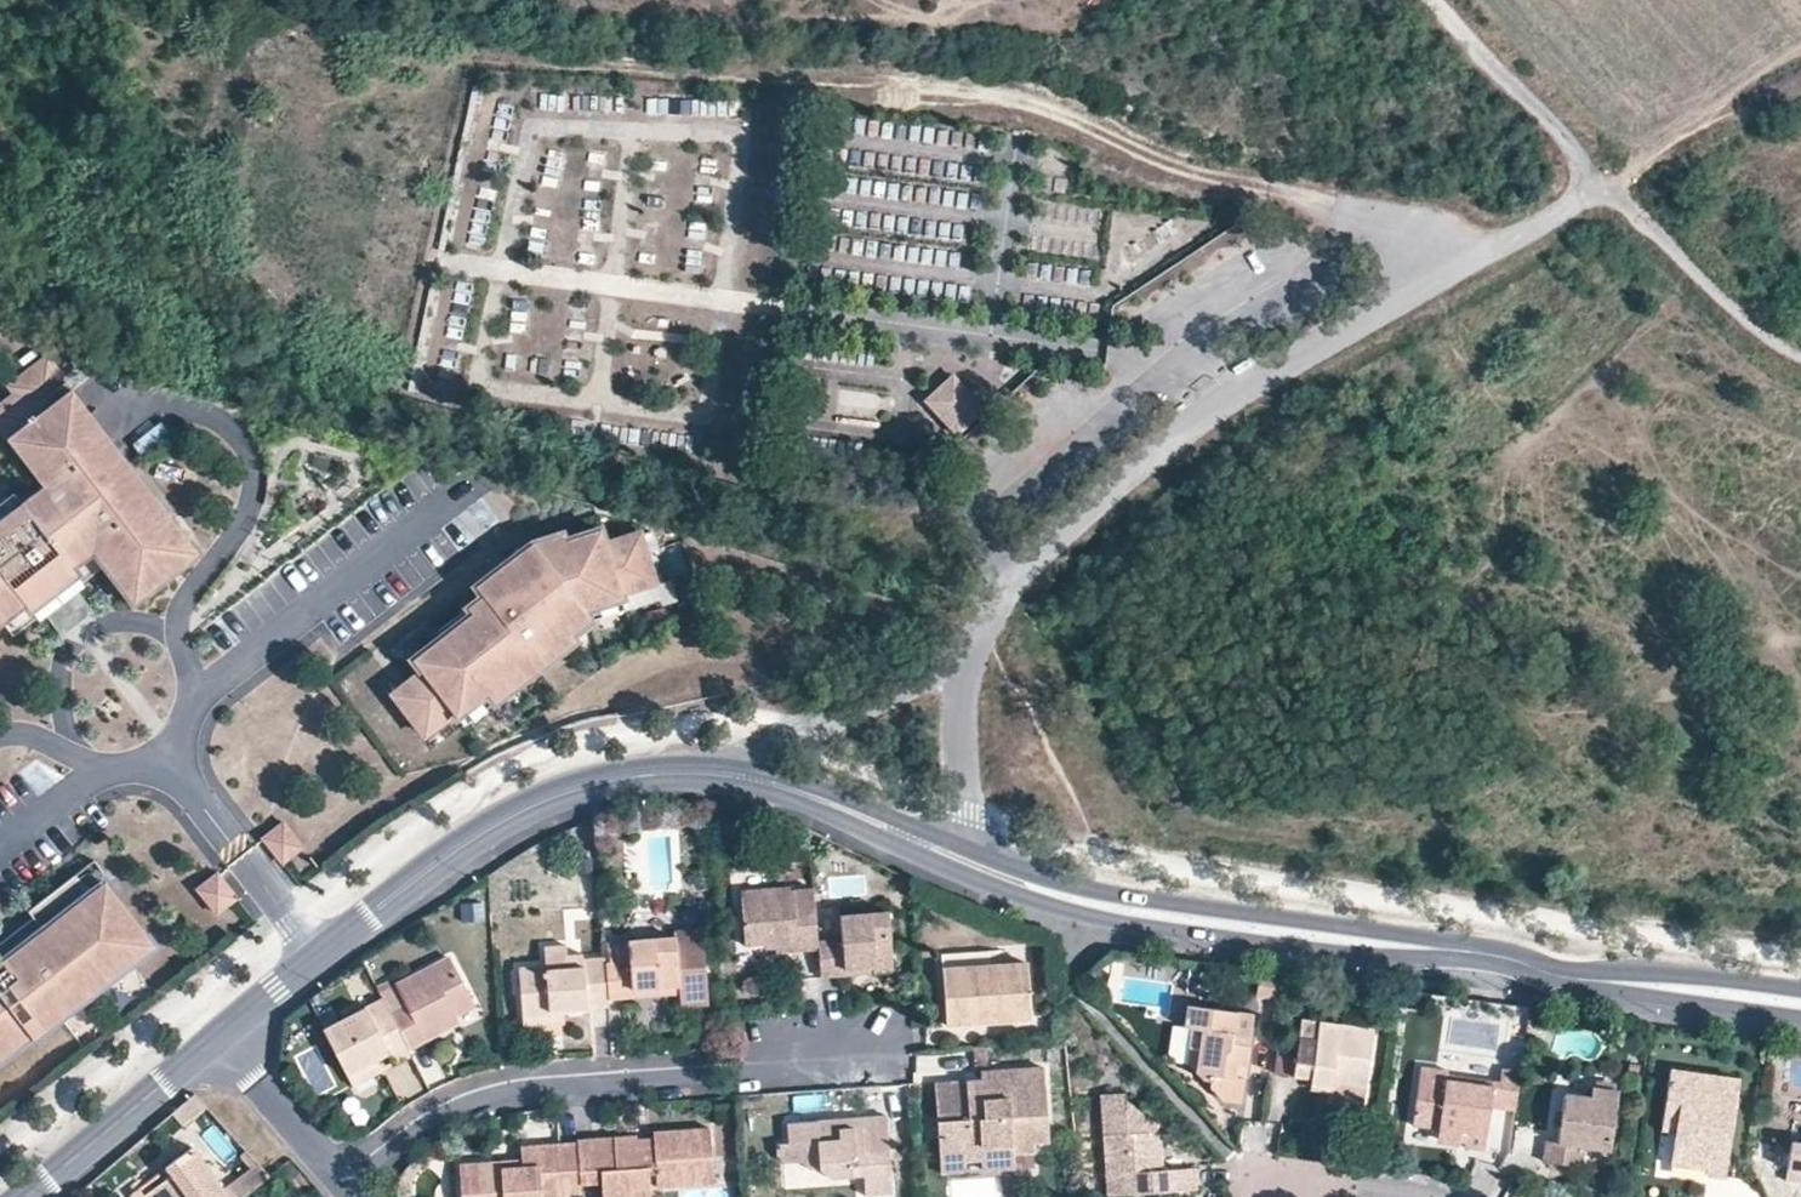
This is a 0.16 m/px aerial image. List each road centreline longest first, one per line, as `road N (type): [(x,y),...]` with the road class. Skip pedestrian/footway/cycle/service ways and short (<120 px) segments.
road 1 (track): [(1358,219),(1273,184),(1137,150),(1052,116),(460,56)]
road 2 (residential): [(967,861),(1076,900),(1147,914),(1494,957),(1604,984),(1657,982),(1800,1002)]
road 3 (unclassified): [(984,641),(1016,587),(1074,527),(1185,434),(1248,390),(1593,191)]
road 4 (residential): [(216,1043),(473,835),(569,795),(725,777)]
road 5 (residential): [(822,1059),(479,1092),(434,1113),(341,1189)]
road 6 (track): [(67,0),(460,56)]
road 7 (unclassified): [(984,641),(918,685),(757,753),(725,777)]
road 8 (track): [(1800,360),(1627,203),(1593,191)]
road 9 (residential): [(725,777),(781,787),(967,861)]
road 10 (residential): [(27,1196),(216,1043)]
road 11 (track): [(1800,88),(1593,191)]
road 12 (unclassified): [(967,861),(965,698),(984,641)]
road 13 (residential): [(341,1189),(216,1043)]
road 14 (residential): [(1431,1196),(1388,1185),(1319,1183),(1262,1196)]

